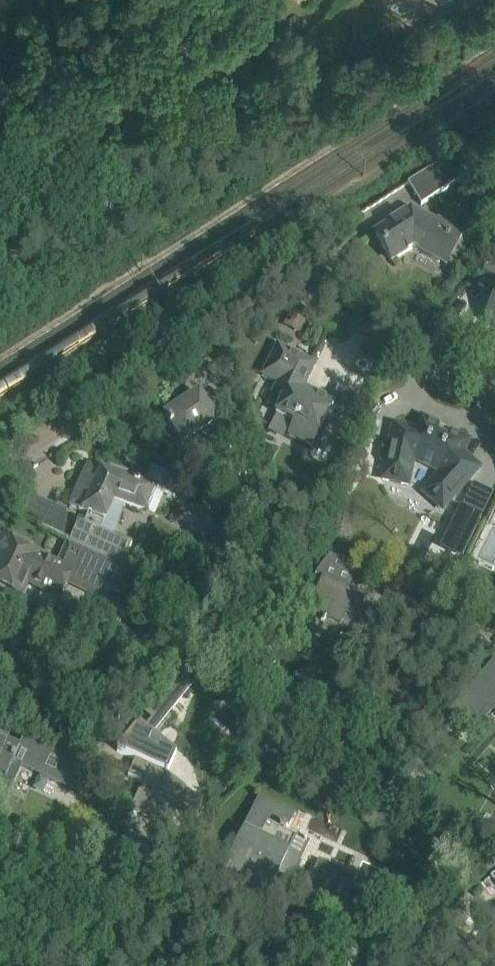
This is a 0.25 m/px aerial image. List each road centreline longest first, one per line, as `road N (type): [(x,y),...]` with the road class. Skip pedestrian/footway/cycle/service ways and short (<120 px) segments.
road 1 (residential): [(0,463),(283,291),(494,393)]
road 2 (residential): [(0,841),(271,965)]

